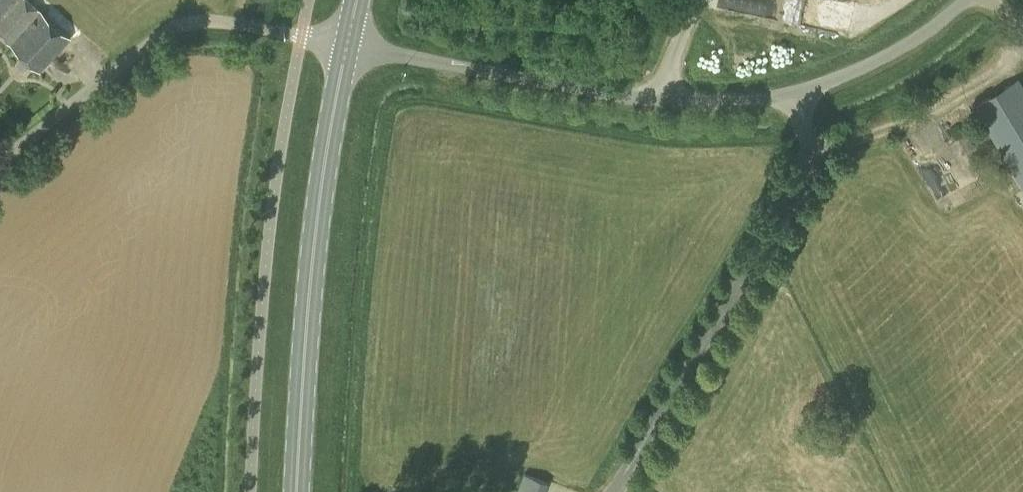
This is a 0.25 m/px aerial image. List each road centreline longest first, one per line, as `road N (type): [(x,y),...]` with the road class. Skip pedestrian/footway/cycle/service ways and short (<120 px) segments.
road 1 (unclassified): [(798,95),(680,103),(350,46)]
road 2 (unclassified): [(615,491),(794,200),(808,166),(798,95)]
road 3 (primary): [(301,491),(319,229),(350,46)]
road 4 (unclassified): [(0,162),(181,27),(218,22),(350,46)]
road 5 (unclassified): [(968,0),(899,53),(798,95)]

